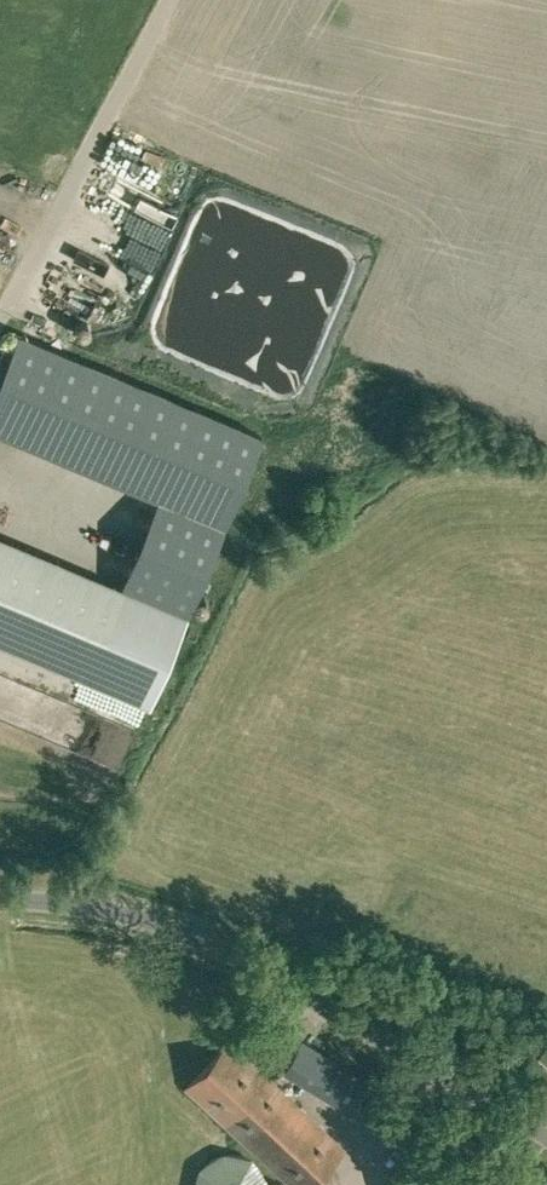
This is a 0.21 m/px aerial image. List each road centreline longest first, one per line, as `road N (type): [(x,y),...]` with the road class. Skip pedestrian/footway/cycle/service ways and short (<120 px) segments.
road 1 (unclassified): [(546,1141),(191,936),(108,910),(0,900)]

